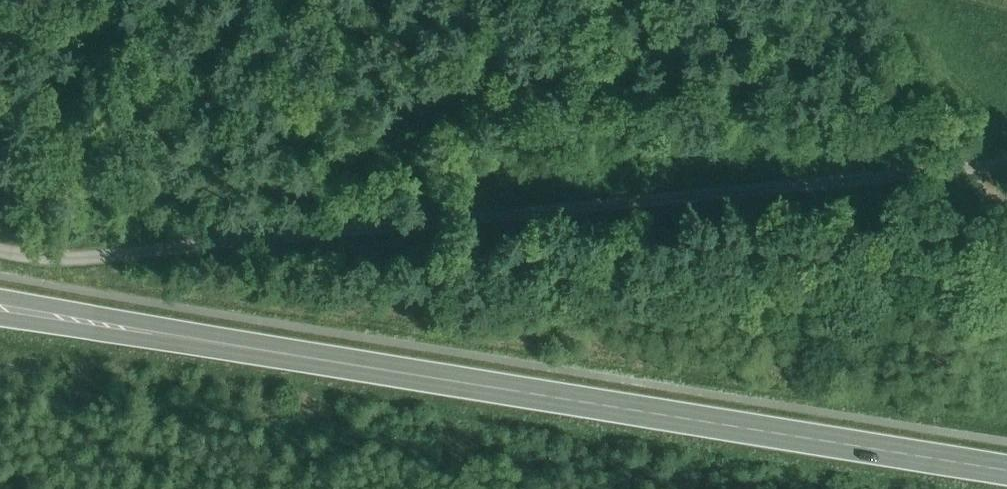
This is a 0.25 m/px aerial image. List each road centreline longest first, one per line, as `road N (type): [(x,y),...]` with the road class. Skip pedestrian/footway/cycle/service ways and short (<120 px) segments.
road 1 (secondary): [(1006,470),(0,308)]
road 2 (unclassified): [(1006,166),(58,260),(0,250)]

